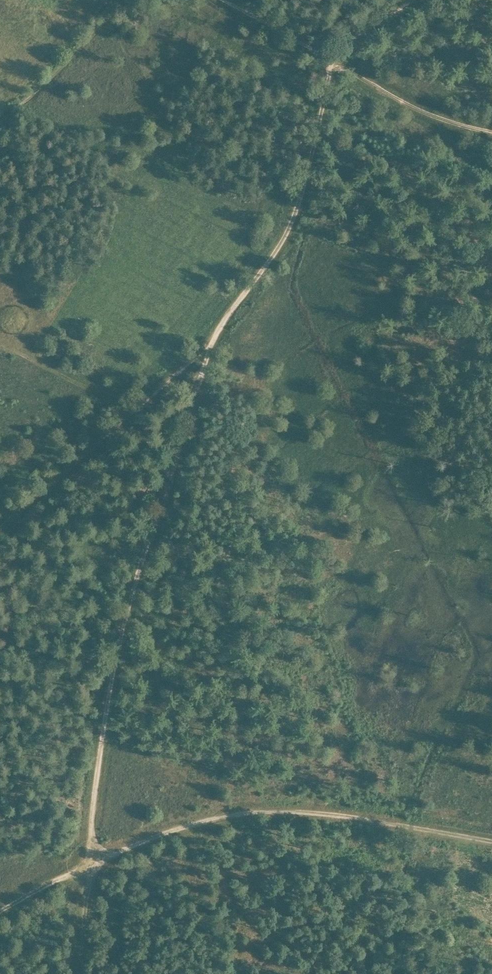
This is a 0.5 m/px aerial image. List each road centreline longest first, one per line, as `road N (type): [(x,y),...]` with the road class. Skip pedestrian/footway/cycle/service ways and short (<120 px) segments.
road 1 (track): [(85,867),(99,766),(213,333)]
road 2 (track): [(491,842),(346,816),(262,811),(159,835),(85,867)]
road 3 (track): [(213,333),(306,190),(337,60)]
road 4 (track): [(0,527),(213,333)]
road 5 (track): [(121,0),(0,127)]
road 6 (track): [(337,60),(411,104),(491,131)]
road 7 (track): [(0,343),(133,409)]
road 8 (track): [(337,60),(224,0)]

